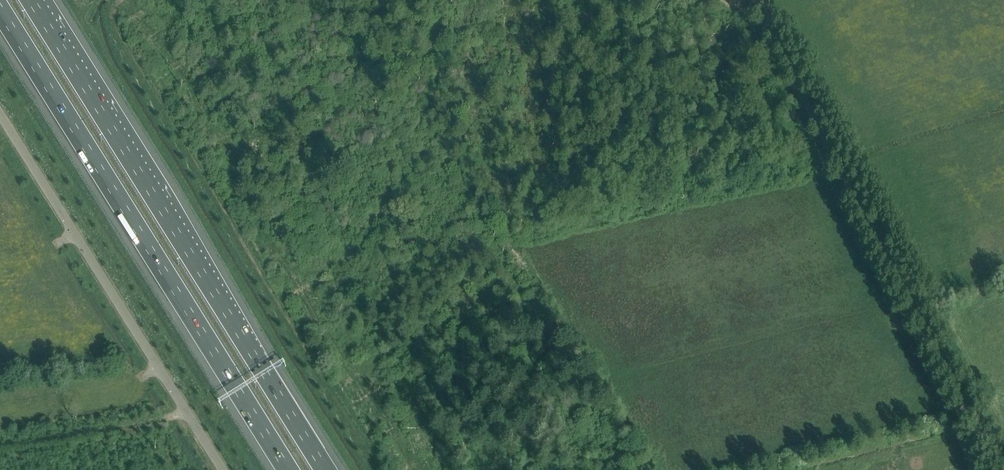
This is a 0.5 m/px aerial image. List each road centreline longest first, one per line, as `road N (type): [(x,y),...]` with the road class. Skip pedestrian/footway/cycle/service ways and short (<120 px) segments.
road 1 (motorway): [(326,469),(33,0)]
road 2 (motorway): [(0,6),(290,469)]
road 3 (unclassified): [(1003,468),(760,0)]
road 4 (unclassified): [(224,469),(0,113)]

